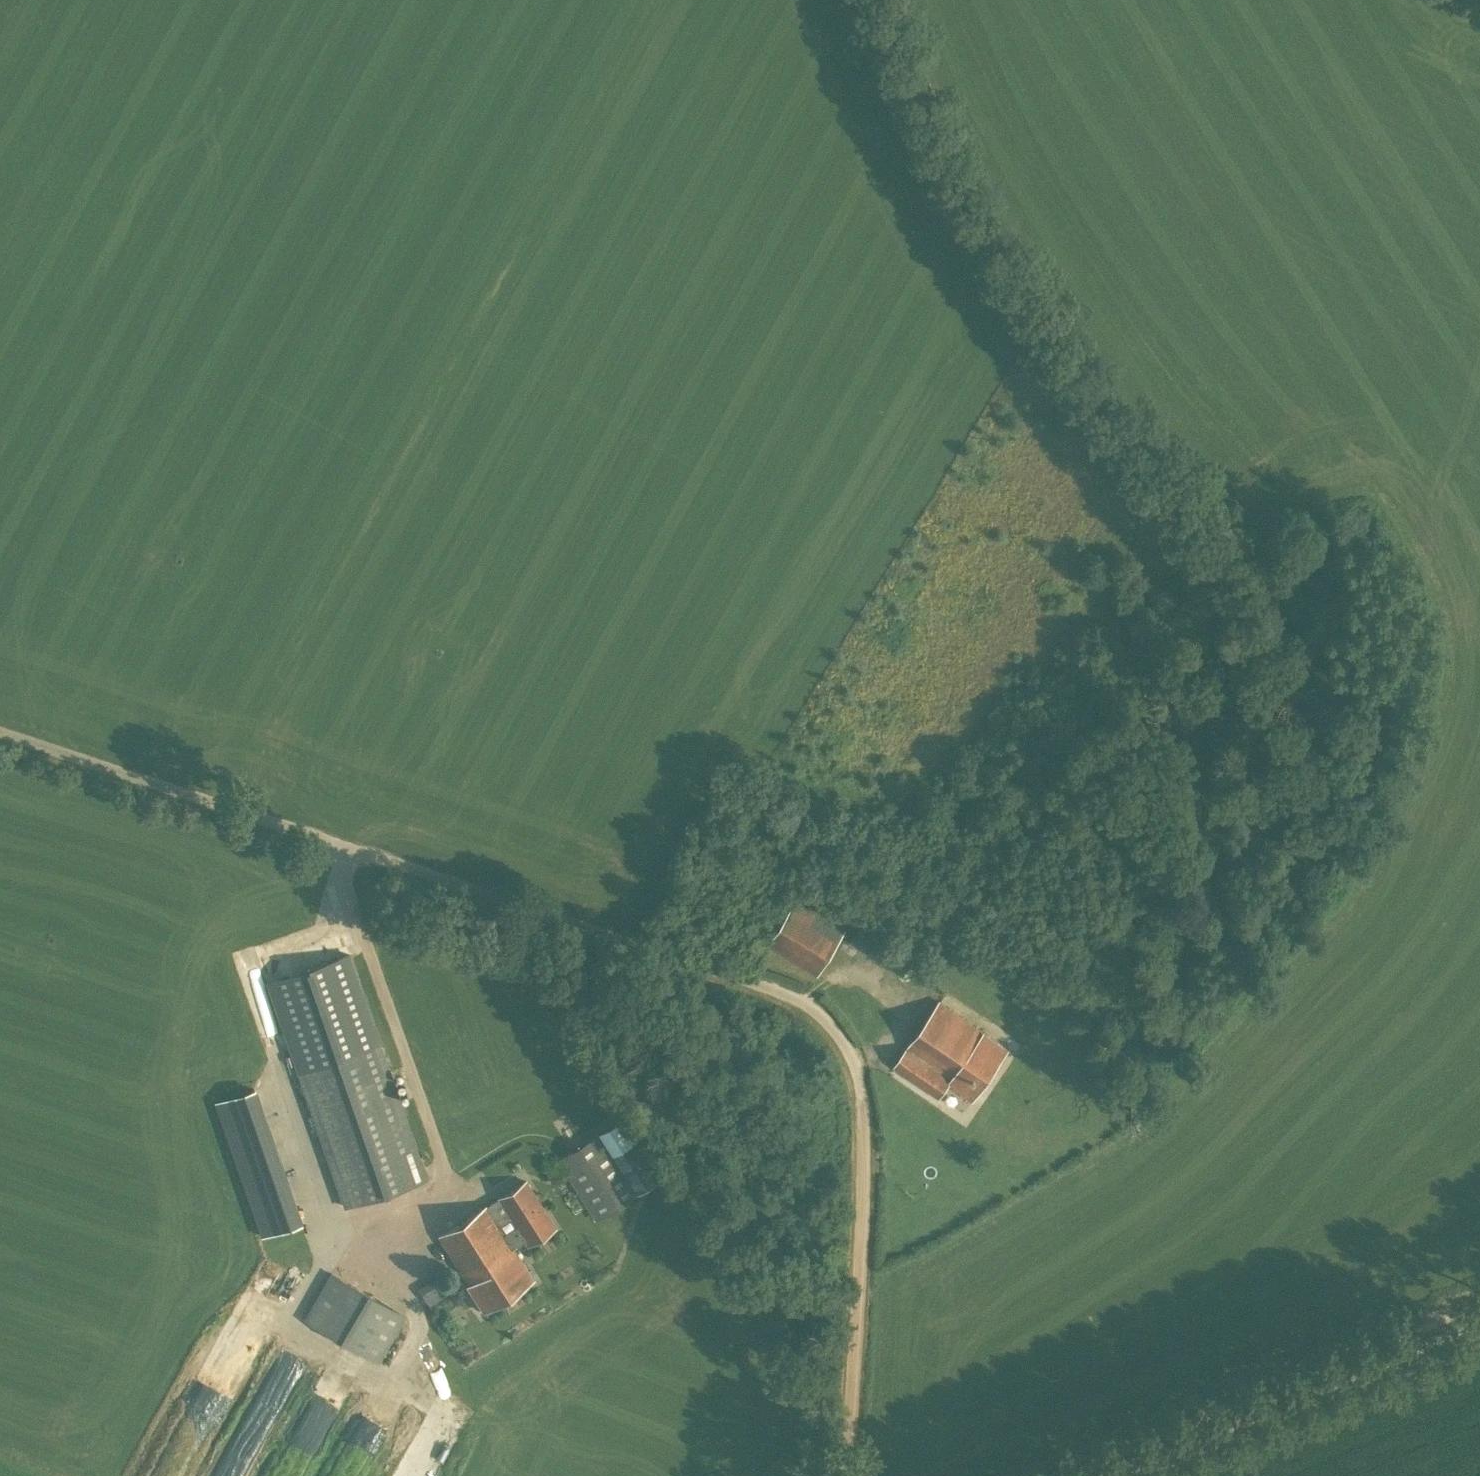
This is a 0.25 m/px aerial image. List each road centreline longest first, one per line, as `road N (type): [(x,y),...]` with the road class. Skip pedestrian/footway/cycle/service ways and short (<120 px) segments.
road 1 (unclassified): [(862,1106),(847,1044),(827,1009),(783,983),(0,730)]
road 2 (track): [(1038,1475),(1479,1293)]
road 3 (track): [(843,1475),(862,1106)]

